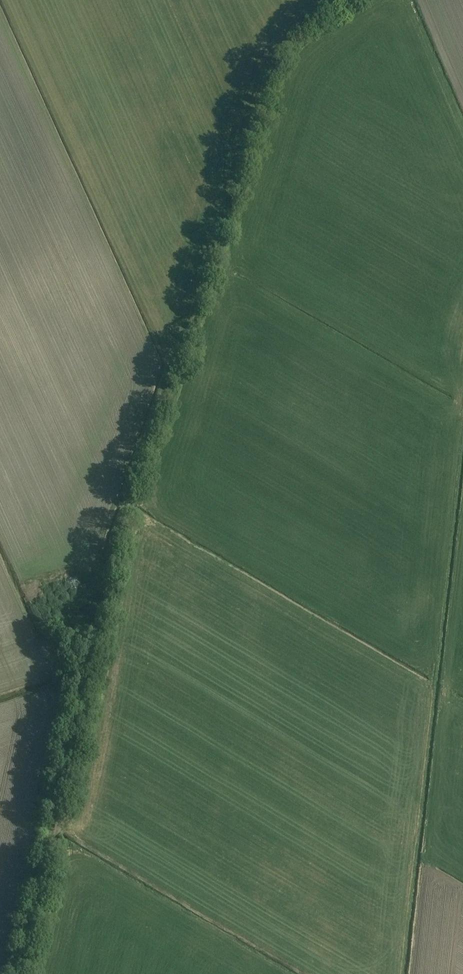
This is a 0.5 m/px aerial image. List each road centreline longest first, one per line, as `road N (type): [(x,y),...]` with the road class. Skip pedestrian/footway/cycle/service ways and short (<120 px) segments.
road 1 (track): [(18,973),(125,511),(168,374)]

